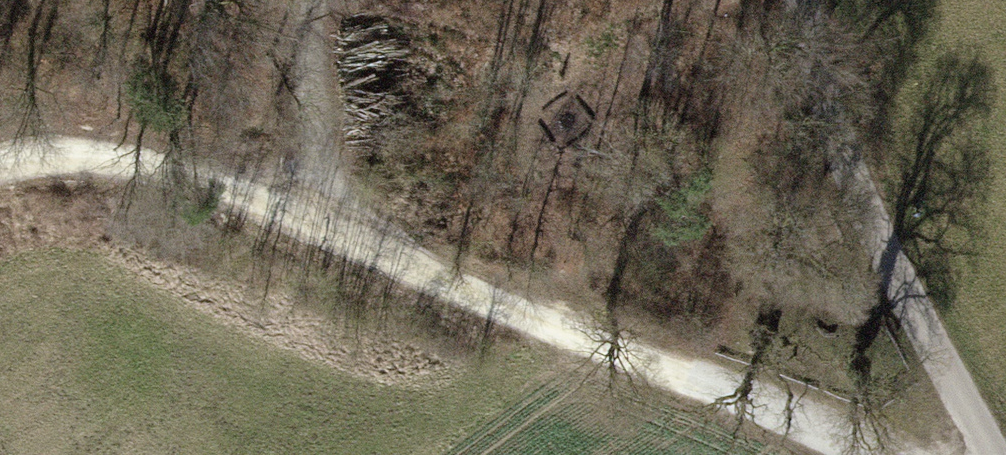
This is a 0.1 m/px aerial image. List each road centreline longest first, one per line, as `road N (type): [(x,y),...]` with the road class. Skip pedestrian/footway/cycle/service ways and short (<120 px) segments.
road 1 (track): [(876,454),(728,381),(347,243),(119,146),(0,147)]
road 2 (unclassified): [(796,0),(822,128),(877,252),(987,454)]
road 3 (track): [(314,0),(309,86),(347,243)]

